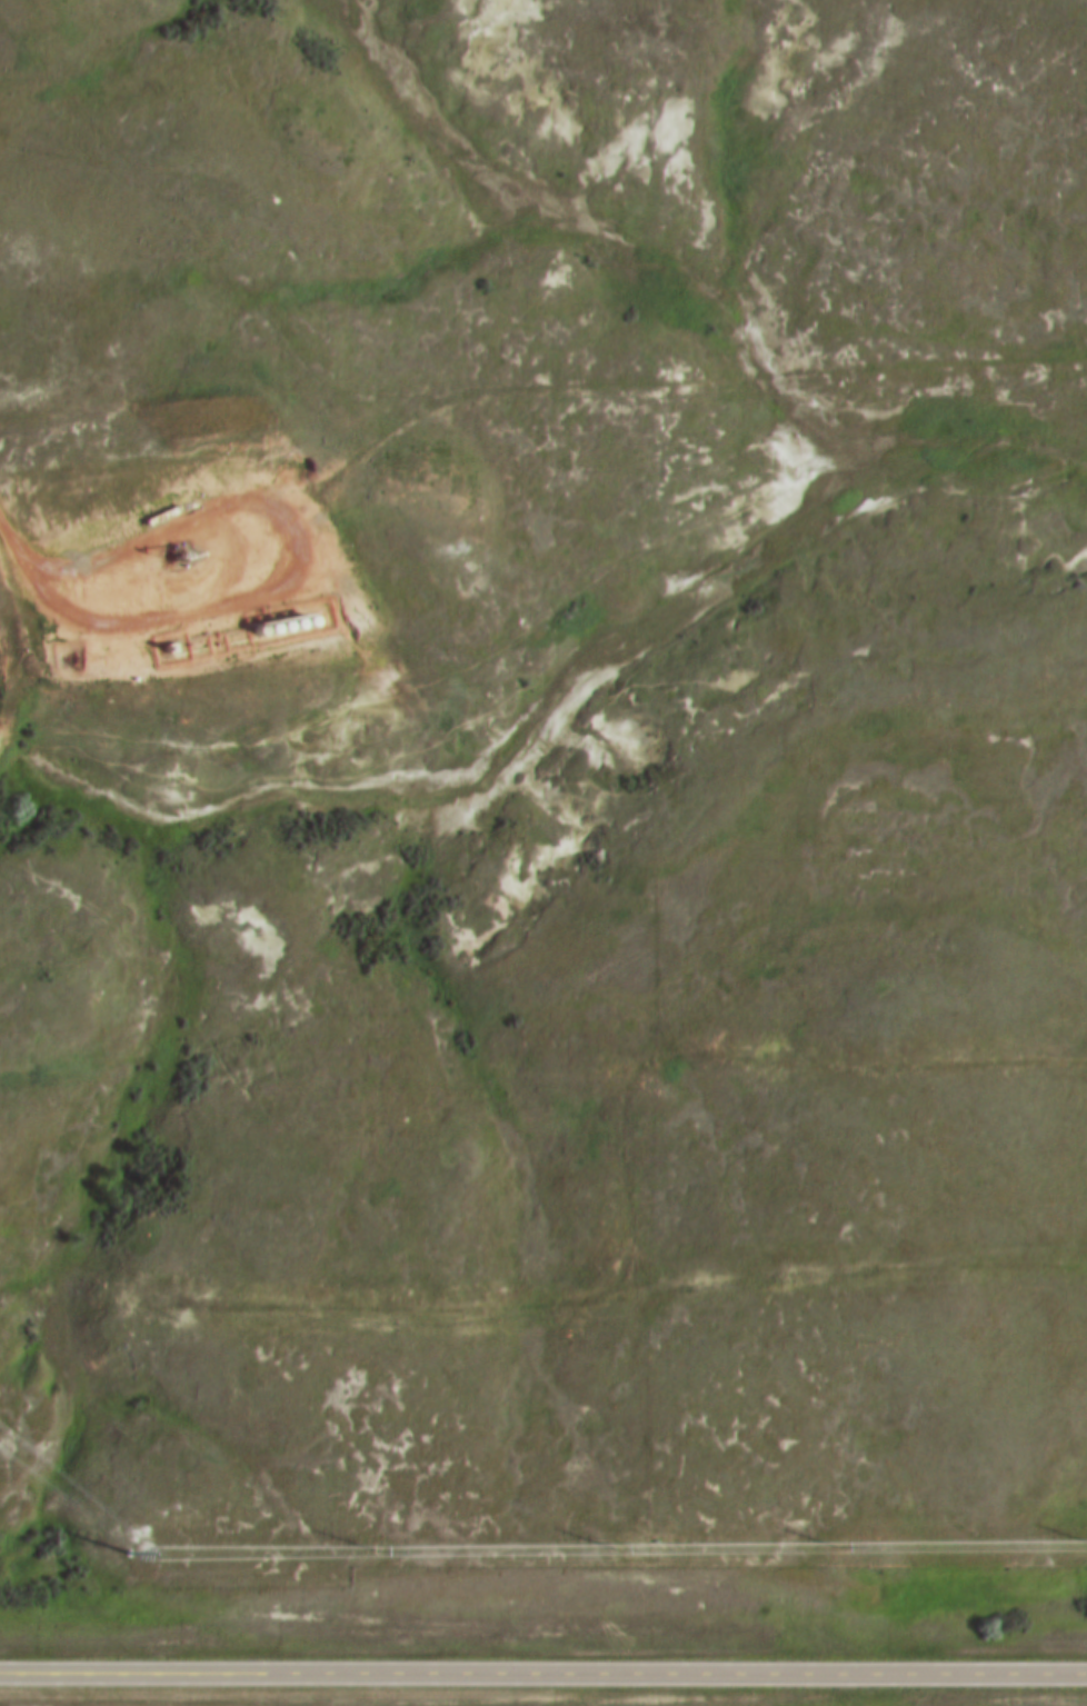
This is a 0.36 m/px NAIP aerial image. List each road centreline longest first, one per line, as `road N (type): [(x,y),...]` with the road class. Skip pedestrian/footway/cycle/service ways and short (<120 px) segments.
road 1 (secondary): [(1086,1671),(542,1678),(0,1669)]

